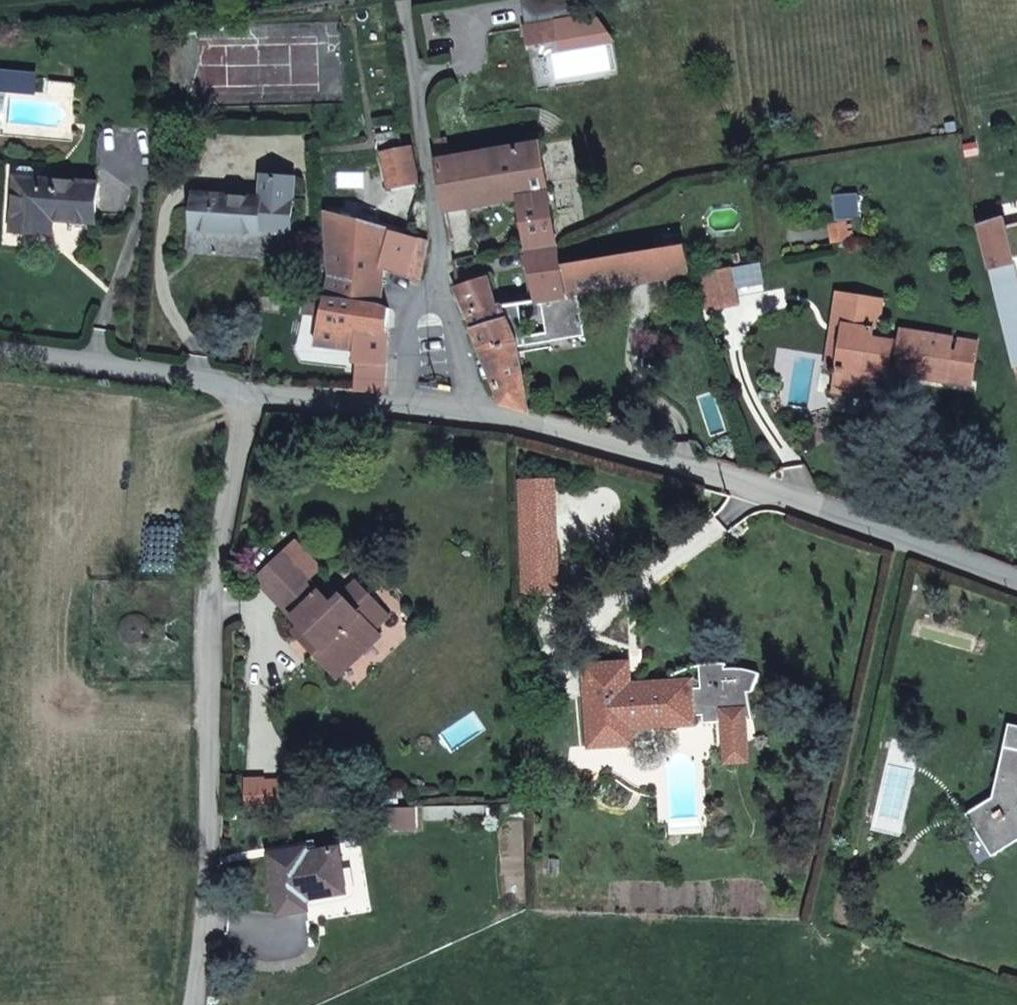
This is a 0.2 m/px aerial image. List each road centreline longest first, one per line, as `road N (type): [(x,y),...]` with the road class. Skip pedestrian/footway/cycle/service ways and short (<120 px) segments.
road 1 (unclassified): [(202,1004),(218,842),(224,598),(252,397)]
road 2 (unclassified): [(476,416),(636,453),(1016,583)]
road 3 (track): [(901,540),(816,904)]
road 4 (residential): [(399,0),(443,289)]
road 5 (unclassified): [(0,352),(128,367),(252,397)]
road 6 (unclassified): [(252,397),(400,410)]
road 7 (residential): [(443,289),(414,305),(405,322),(400,410)]
road 8 (residential): [(443,289),(476,416)]

